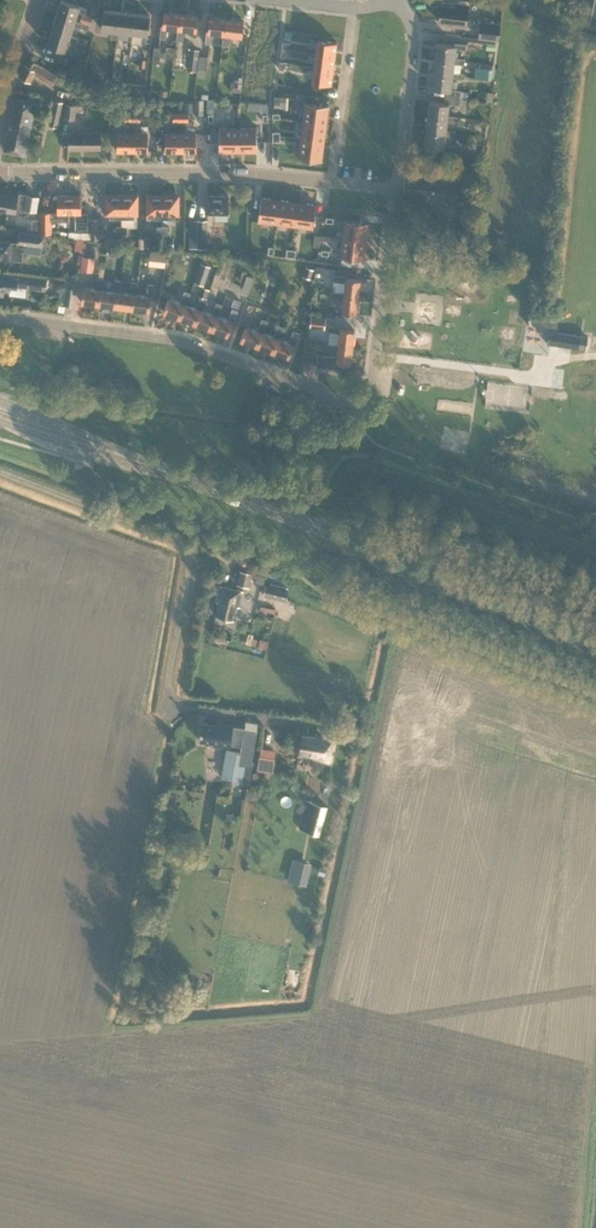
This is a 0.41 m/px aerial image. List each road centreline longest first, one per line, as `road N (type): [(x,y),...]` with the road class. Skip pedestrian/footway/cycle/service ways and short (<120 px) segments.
road 1 (primary): [(587,630),(0,409)]
road 2 (unclassified): [(299,719),(176,703),(169,684),(188,548),(0,471)]
road 3 (residential): [(396,187),(250,172),(0,170)]
road 4 (residential): [(372,381),(364,396),(348,401),(181,340),(0,317)]
road 5 (residential): [(372,381),(396,187)]
road 6 (residential): [(396,187),(415,37),(396,0)]

